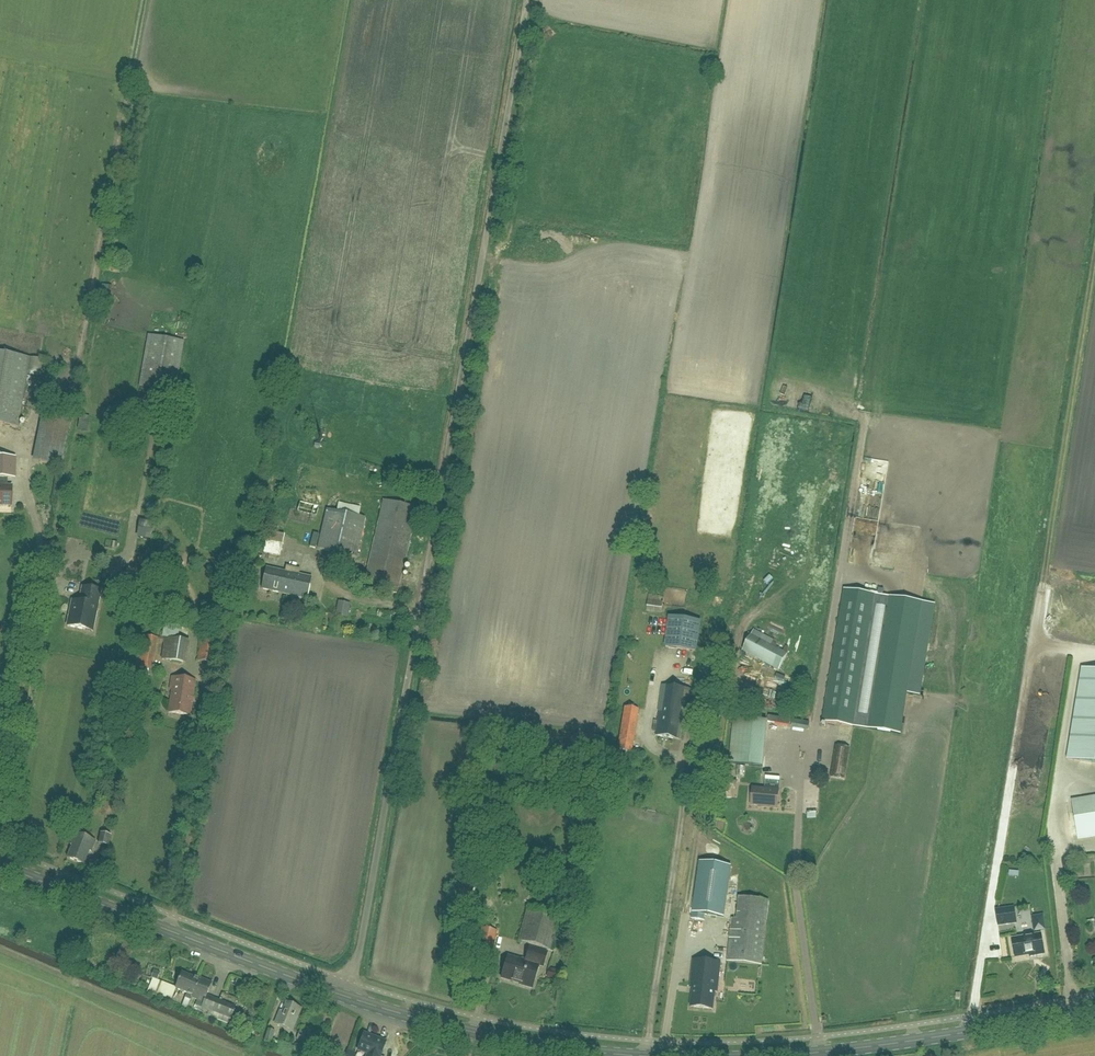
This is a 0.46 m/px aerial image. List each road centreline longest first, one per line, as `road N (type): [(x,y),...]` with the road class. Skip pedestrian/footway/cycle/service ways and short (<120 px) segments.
road 1 (unclassified): [(344,997),(360,949),(523,0)]
road 2 (secondary): [(0,866),(344,997)]
road 3 (secondary): [(793,1055),(1094,1011)]
road 4 (secondary): [(344,997),(517,1042),(630,1055)]

